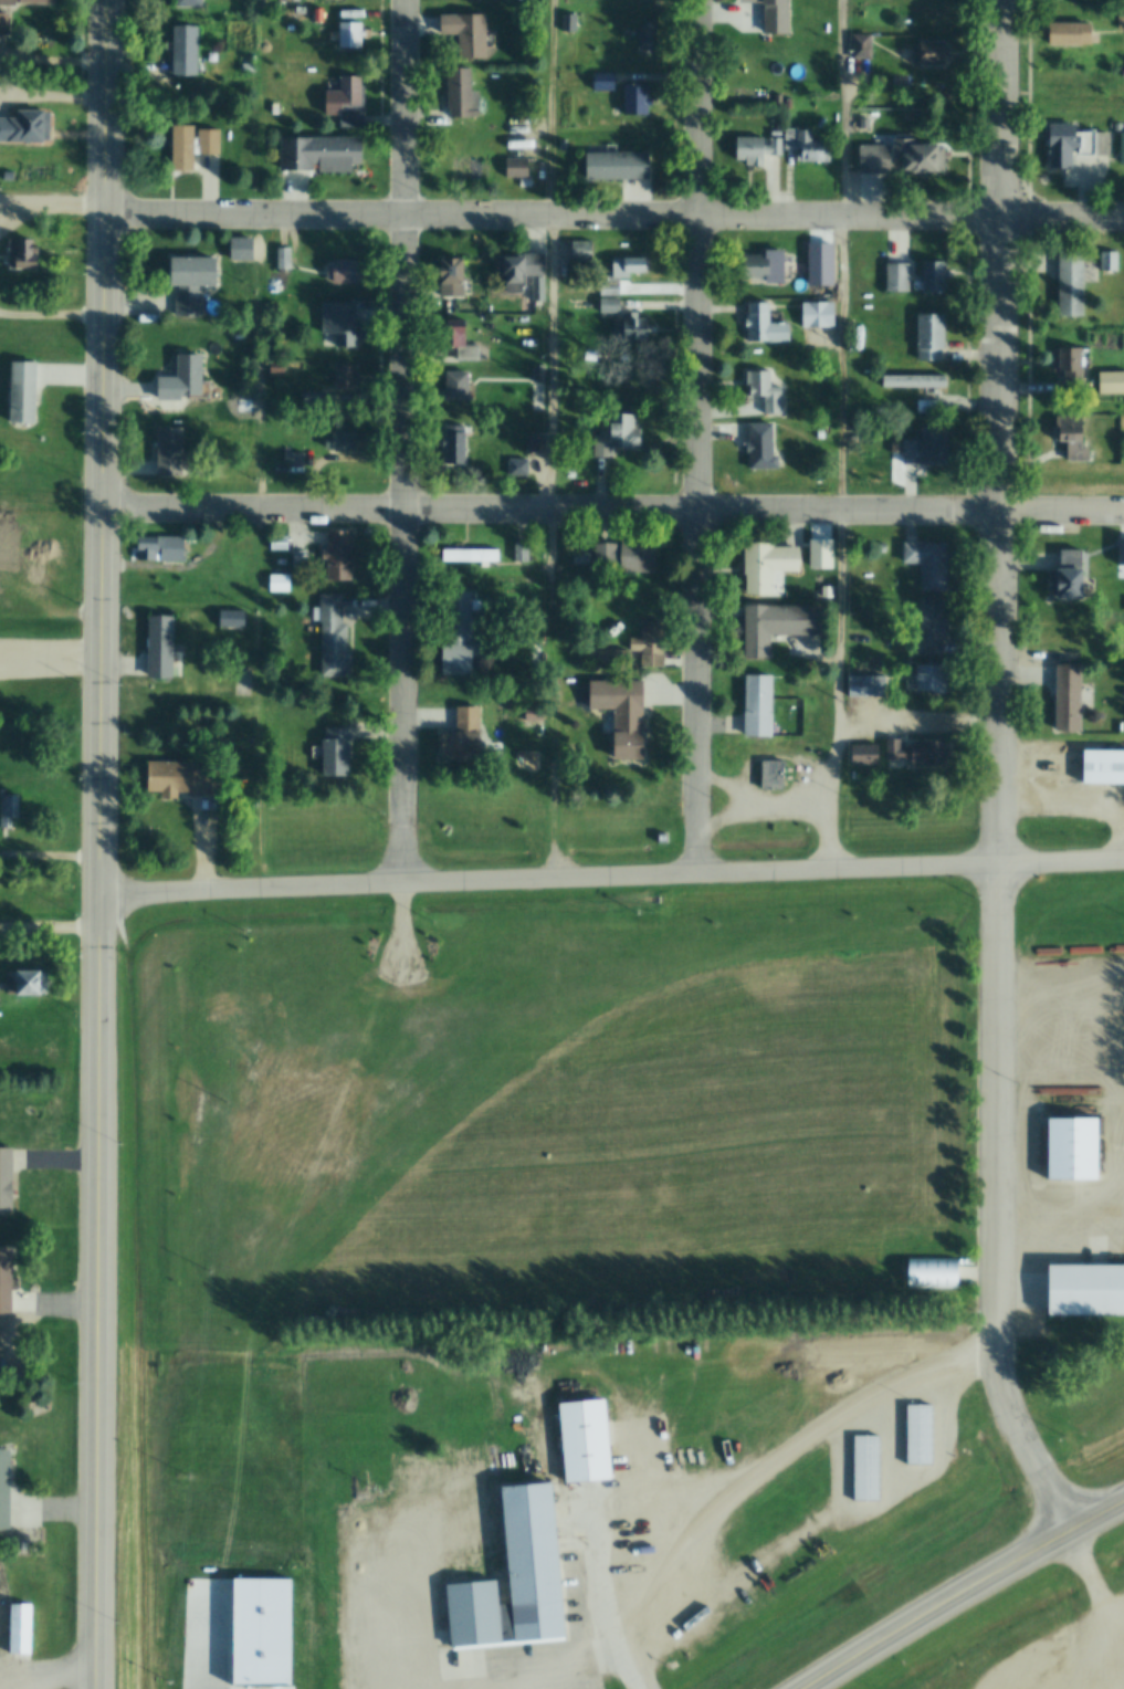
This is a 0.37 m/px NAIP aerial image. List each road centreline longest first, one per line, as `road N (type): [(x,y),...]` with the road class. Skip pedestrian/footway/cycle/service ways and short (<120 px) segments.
road 1 (secondary): [(104,1688),(111,0)]
road 2 (tertiary): [(1076,1533),(1006,1387),(1007,0)]
road 3 (residential): [(108,898),(1123,864)]
road 4 (residential): [(1123,515),(108,506)]
road 5 (residential): [(1123,222),(109,213)]
road 6 (residential): [(409,887),(413,0)]
road 7 (residential): [(707,879),(704,0)]
road 8 (primary): [(1123,1509),(814,1688)]

